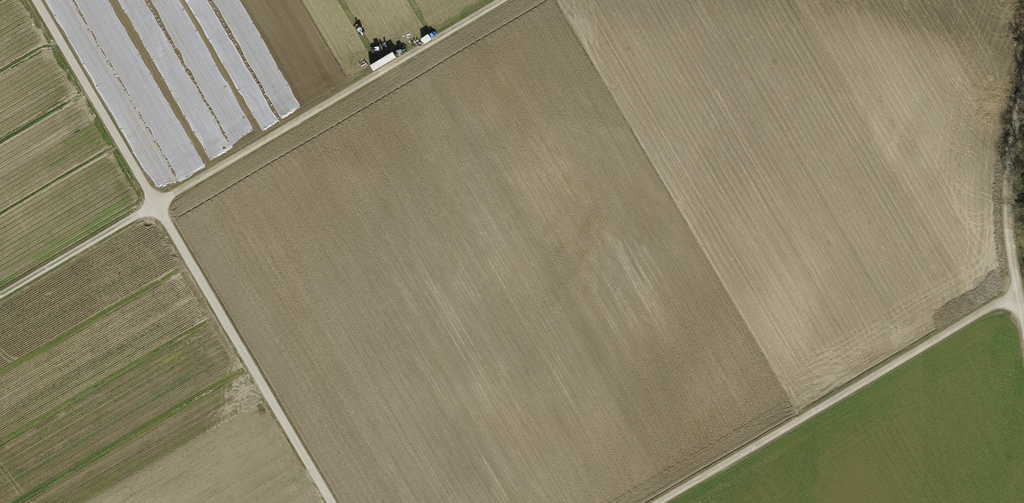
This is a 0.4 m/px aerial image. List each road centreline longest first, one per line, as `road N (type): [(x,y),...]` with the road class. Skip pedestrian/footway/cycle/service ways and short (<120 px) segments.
road 1 (track): [(0,300),(508,0)]
road 2 (unclassified): [(36,0),(332,502)]
road 3 (track): [(656,502),(1019,295)]
road 4 (track): [(1023,88),(1010,226),(1023,321)]

